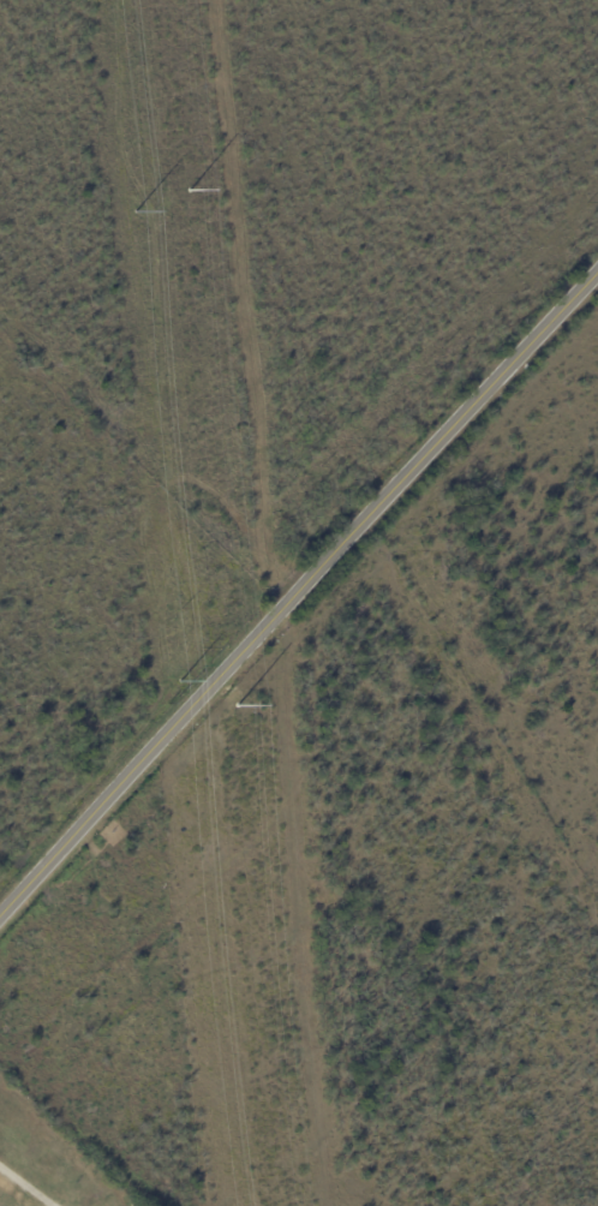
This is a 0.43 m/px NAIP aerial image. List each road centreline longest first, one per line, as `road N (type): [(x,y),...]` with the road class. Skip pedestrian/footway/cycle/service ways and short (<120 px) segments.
road 1 (residential): [(0,915),(597,271)]

